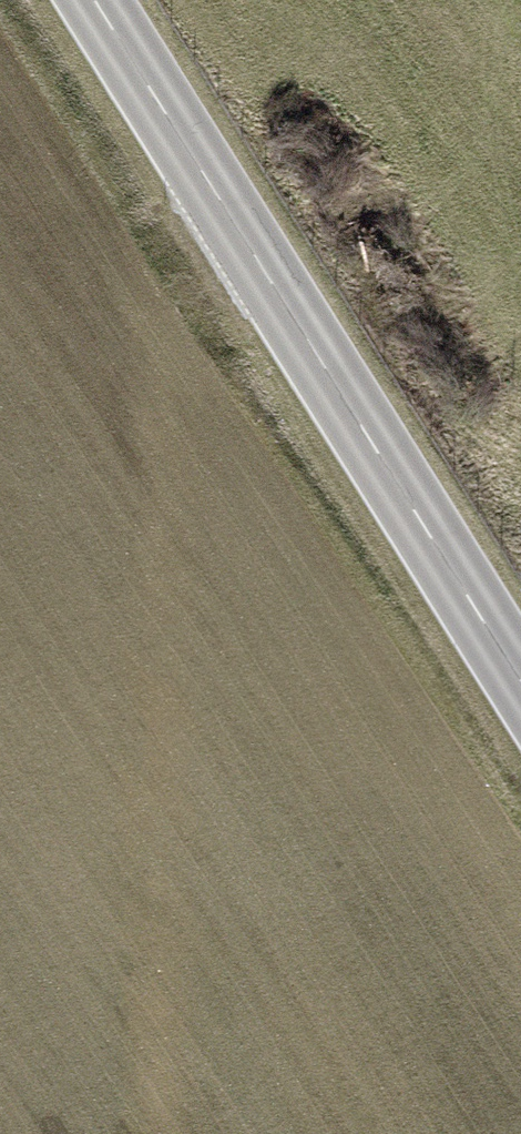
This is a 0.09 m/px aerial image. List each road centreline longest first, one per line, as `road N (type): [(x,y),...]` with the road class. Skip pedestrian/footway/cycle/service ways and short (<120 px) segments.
road 1 (track): [(149,1133),(148,804),(166,386),(220,211)]
road 2 (secondary): [(520,689),(88,0)]

